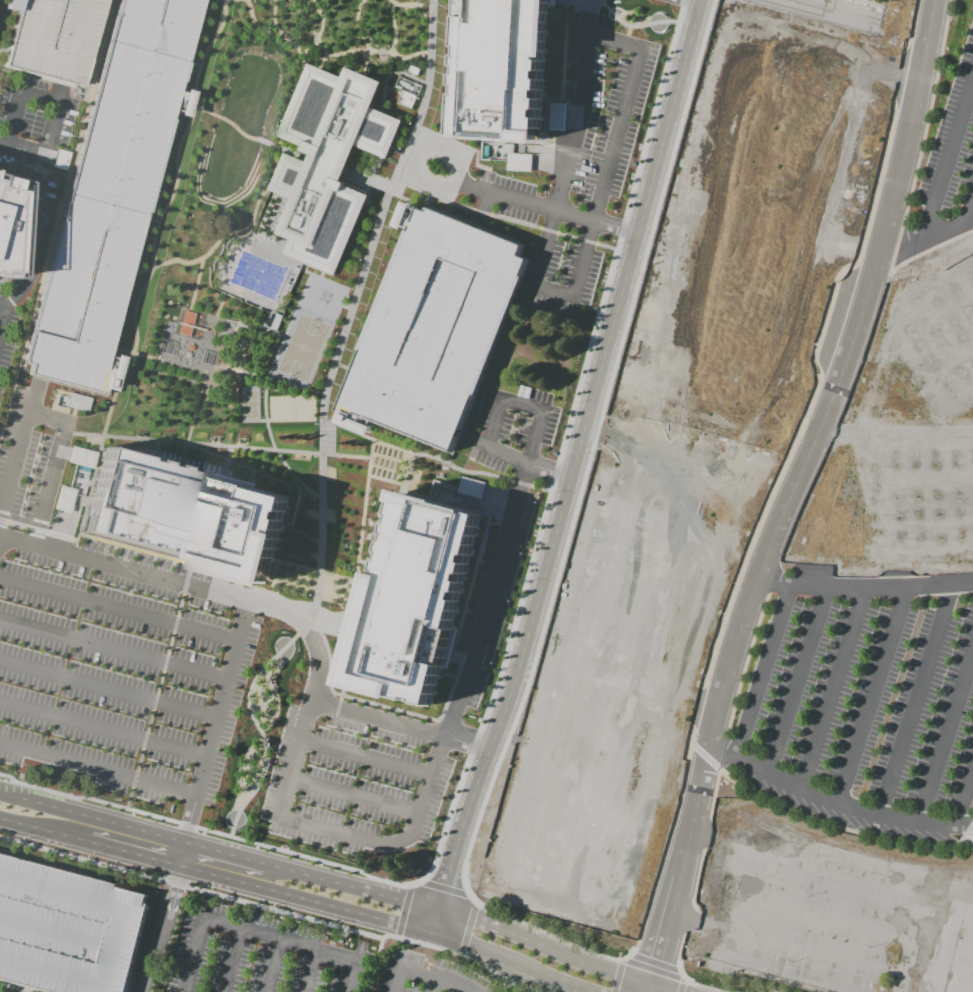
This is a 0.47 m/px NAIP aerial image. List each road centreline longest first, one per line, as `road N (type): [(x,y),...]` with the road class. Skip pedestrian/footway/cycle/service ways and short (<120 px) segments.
road 1 (residential): [(431,935),(458,831),(515,678),(698,0)]
road 2 (residential): [(176,865),(468,944),(591,991)]
road 3 (residential): [(654,991),(758,575)]
road 4 (residential): [(646,991),(508,930),(263,864)]
road 5 (residential): [(758,575),(878,255)]
road 6 (residential): [(878,255),(932,0)]
road 7 (residential): [(182,842),(0,795)]

